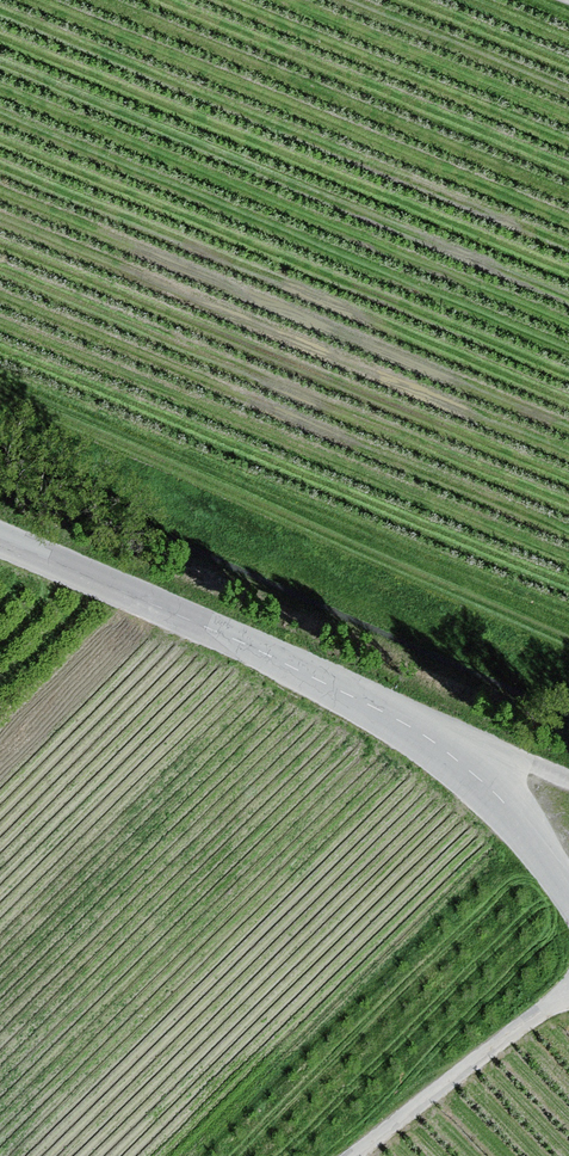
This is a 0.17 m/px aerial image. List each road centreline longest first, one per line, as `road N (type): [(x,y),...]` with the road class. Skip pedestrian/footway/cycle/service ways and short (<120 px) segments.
road 1 (track): [(0,391),(568,639)]
road 2 (unclassified): [(568,893),(500,798),(438,745),(225,635)]
road 3 (unclassified): [(568,780),(225,635)]
road 4 (unclassified): [(355,1155),(568,992)]
road 5 (unclassified): [(225,635),(0,540)]

